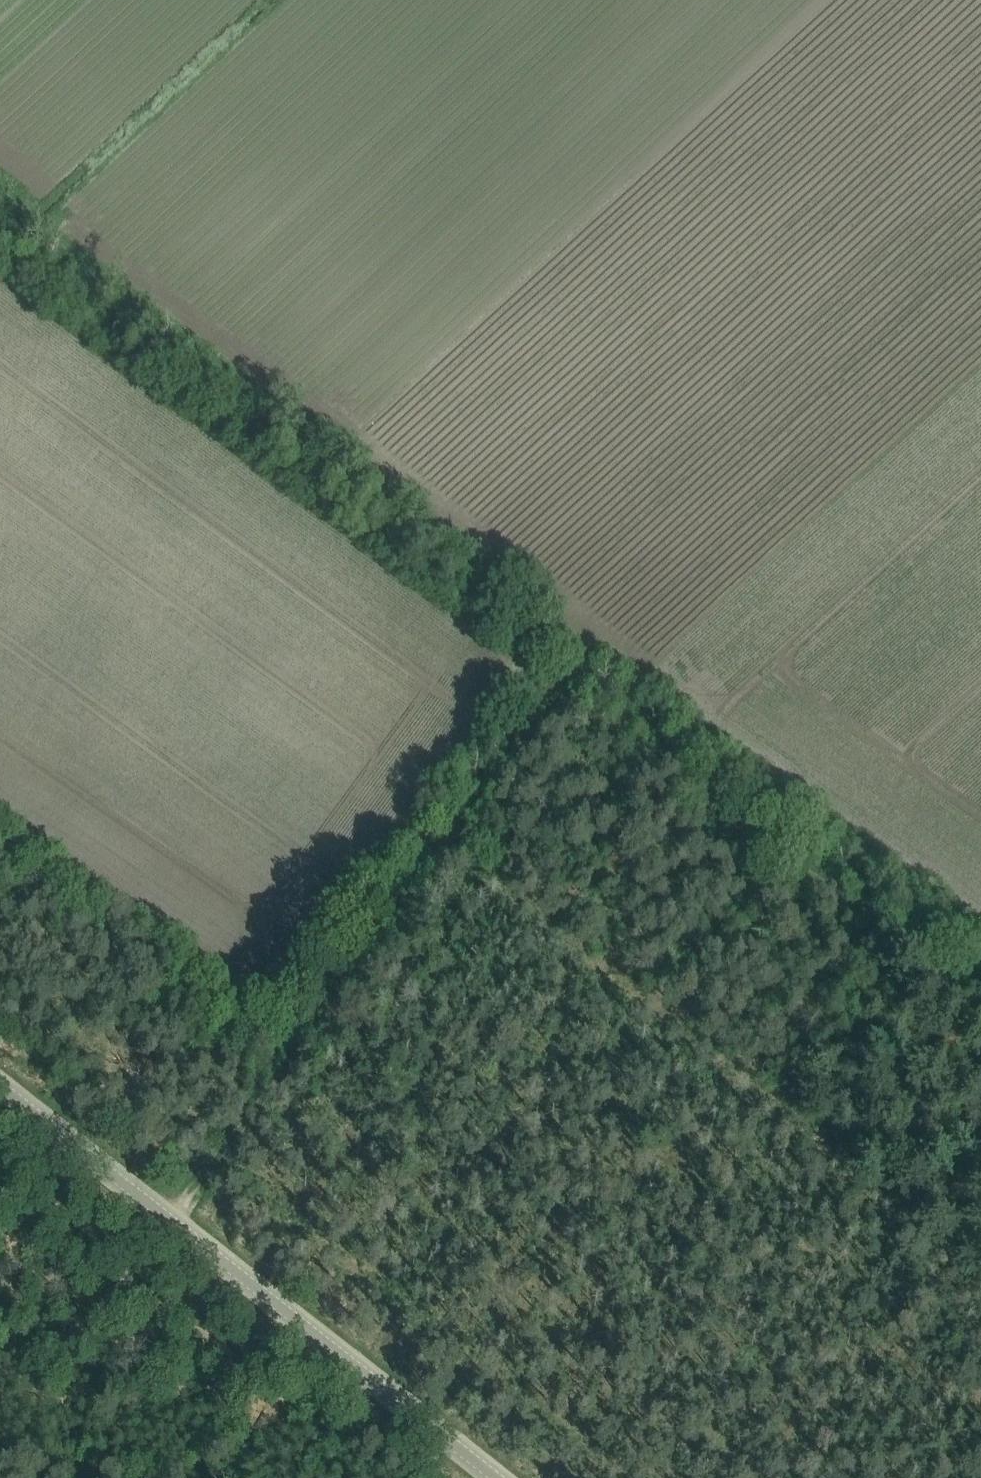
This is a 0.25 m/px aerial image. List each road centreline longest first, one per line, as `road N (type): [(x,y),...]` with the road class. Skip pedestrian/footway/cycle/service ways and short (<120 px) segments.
road 1 (tertiary): [(498,1477),(0,1085)]
road 2 (track): [(980,997),(597,713)]

